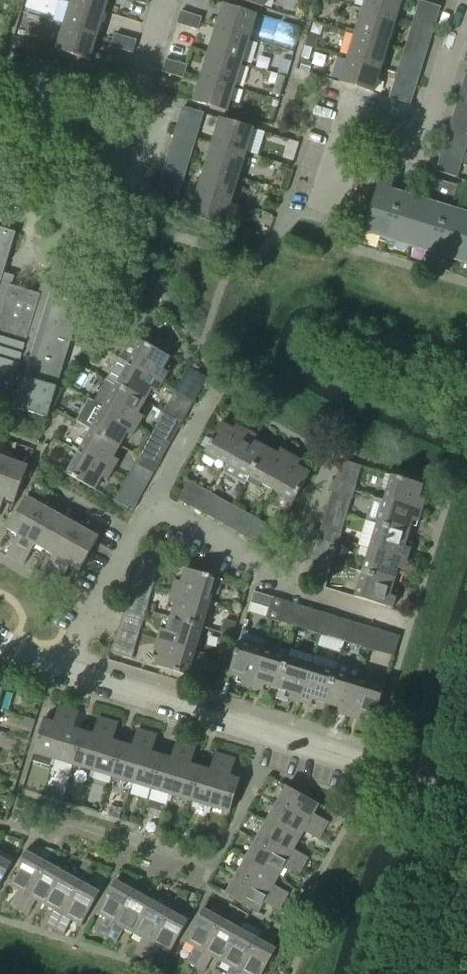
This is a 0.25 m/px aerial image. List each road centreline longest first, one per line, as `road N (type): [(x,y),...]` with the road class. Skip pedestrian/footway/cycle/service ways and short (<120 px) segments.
road 1 (residential): [(466,791),(66,673)]
road 2 (residential): [(66,673),(155,504)]
road 3 (residential): [(292,588),(273,569),(155,504)]
road 4 (residential): [(425,137),(466,12)]
road 5 (residential): [(292,588),(328,464)]
road 6 (residential): [(155,504),(216,392)]

